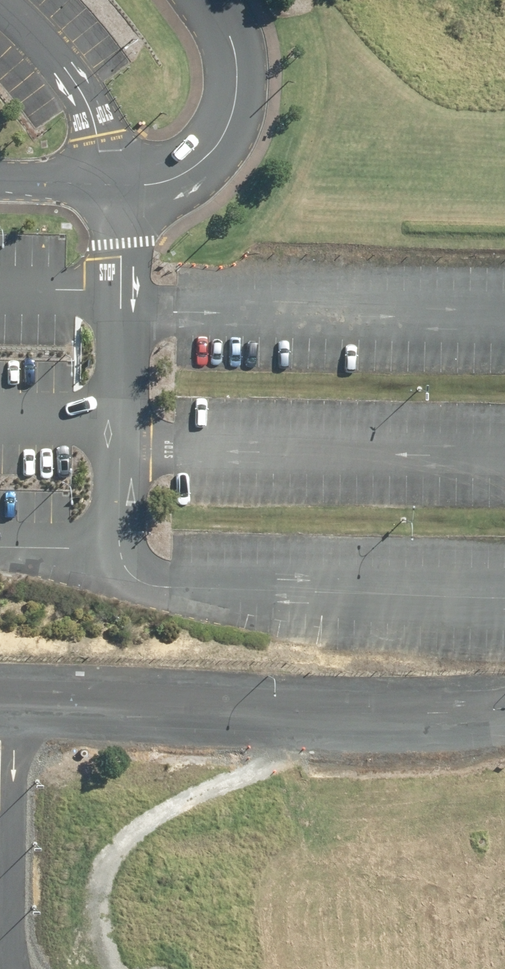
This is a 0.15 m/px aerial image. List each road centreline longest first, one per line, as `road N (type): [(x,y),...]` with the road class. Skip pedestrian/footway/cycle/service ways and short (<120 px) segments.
road 1 (residential): [(119,186),(118,546),(127,561),(158,577),(504,592)]
road 2 (residential): [(504,711),(0,699)]
road 3 (residential): [(205,0),(238,75),(215,152),(186,173),(119,186)]

